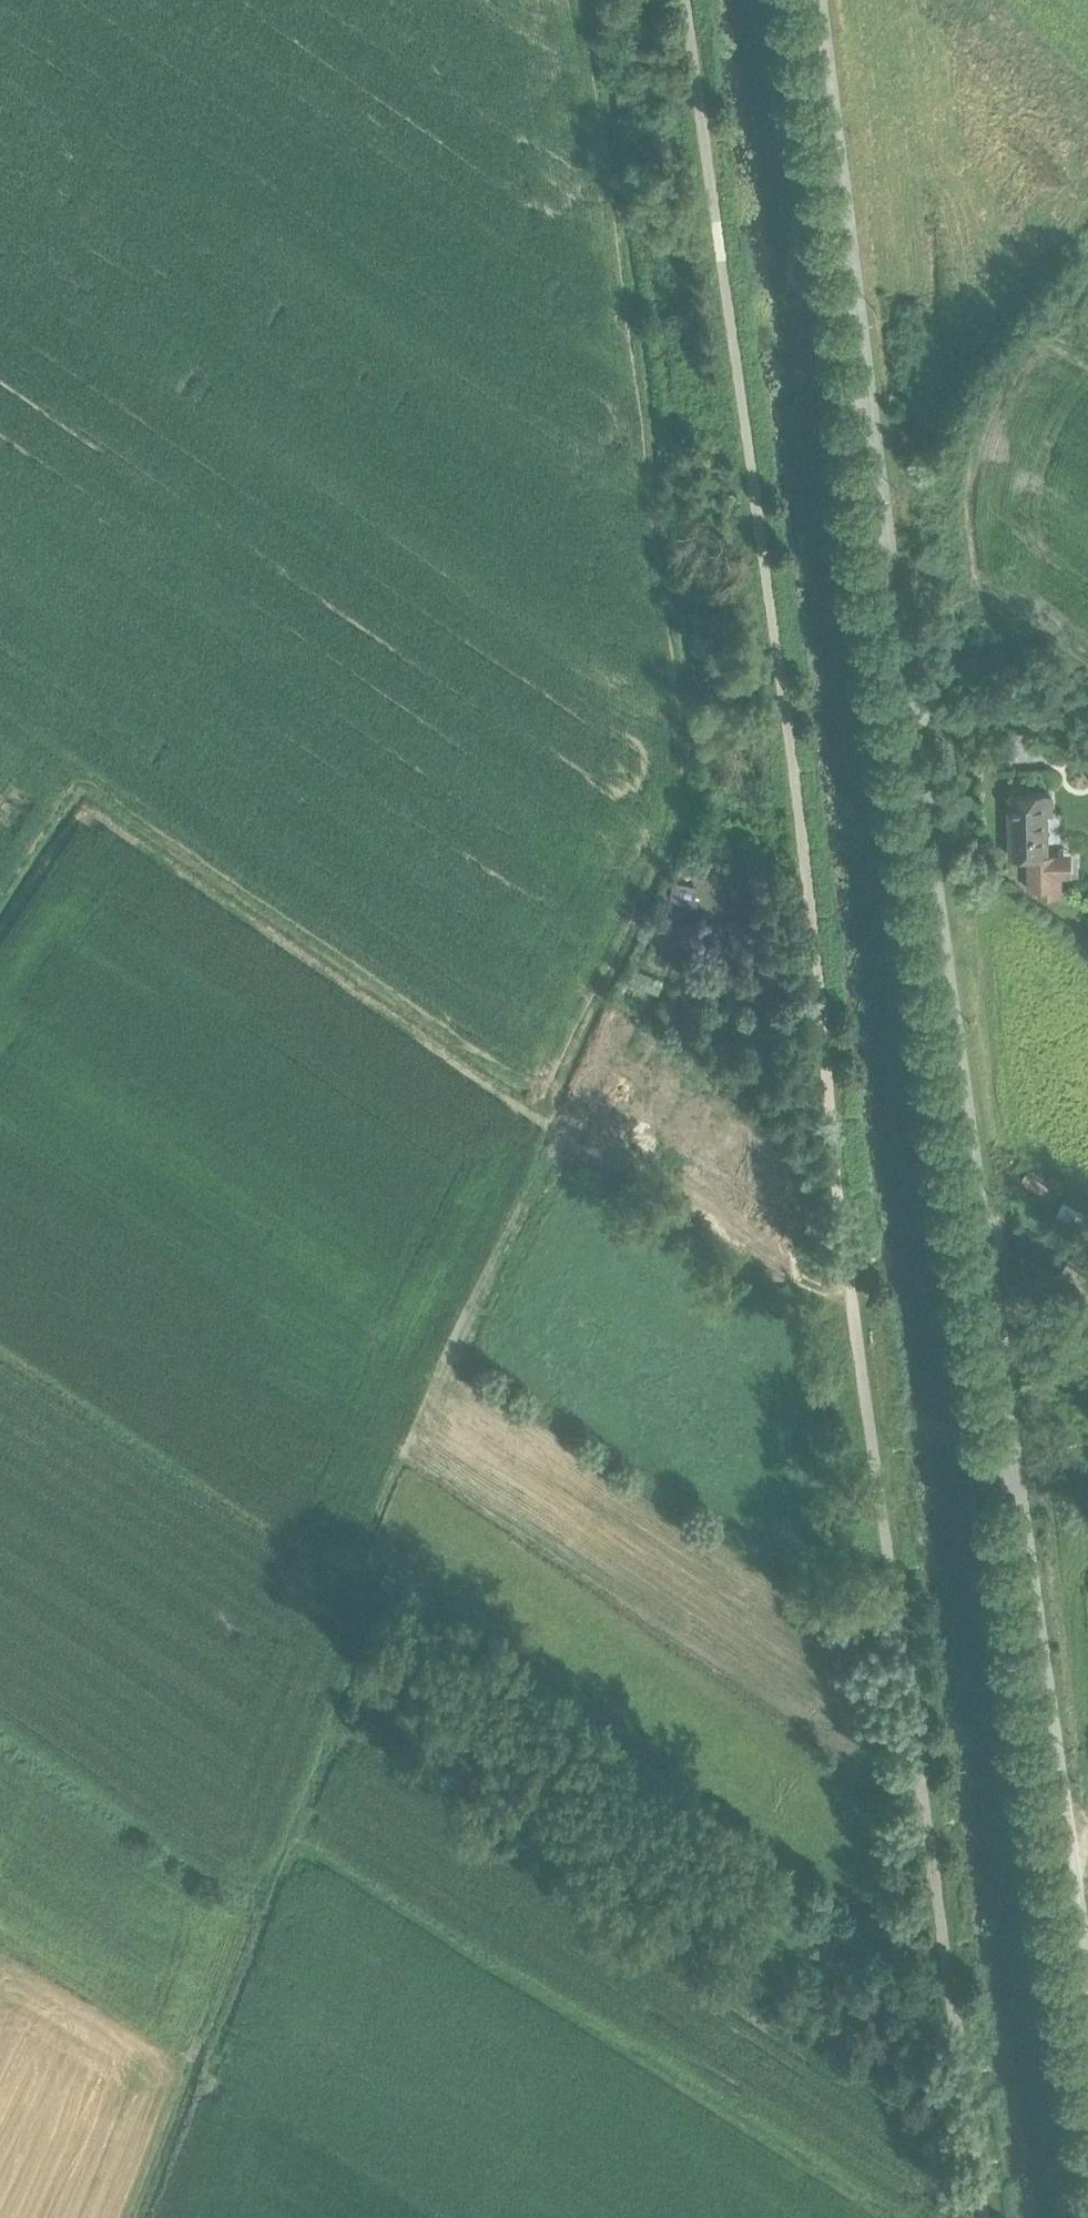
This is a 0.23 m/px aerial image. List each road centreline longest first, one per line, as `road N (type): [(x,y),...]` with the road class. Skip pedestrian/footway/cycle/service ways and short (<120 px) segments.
road 1 (unclassified): [(682,0),(821,995),(839,1216),(985,2217)]
road 2 (tertiary): [(816,0),(954,1079),(1087,2022)]

